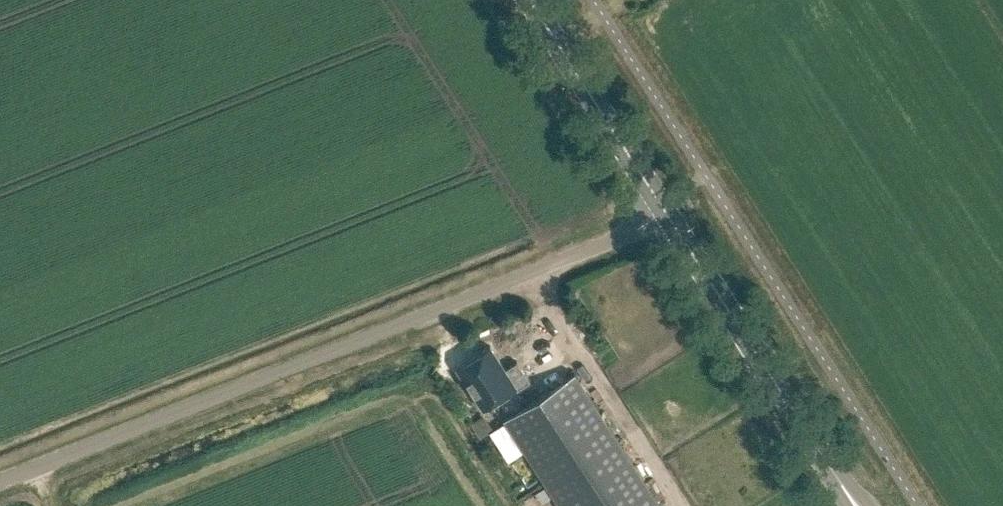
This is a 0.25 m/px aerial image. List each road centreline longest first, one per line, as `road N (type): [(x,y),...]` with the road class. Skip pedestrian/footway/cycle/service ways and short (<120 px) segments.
road 1 (unclassified): [(0,481),(667,217)]
road 2 (primary): [(841,484),(667,217)]
road 3 (primary): [(667,217),(529,0)]

